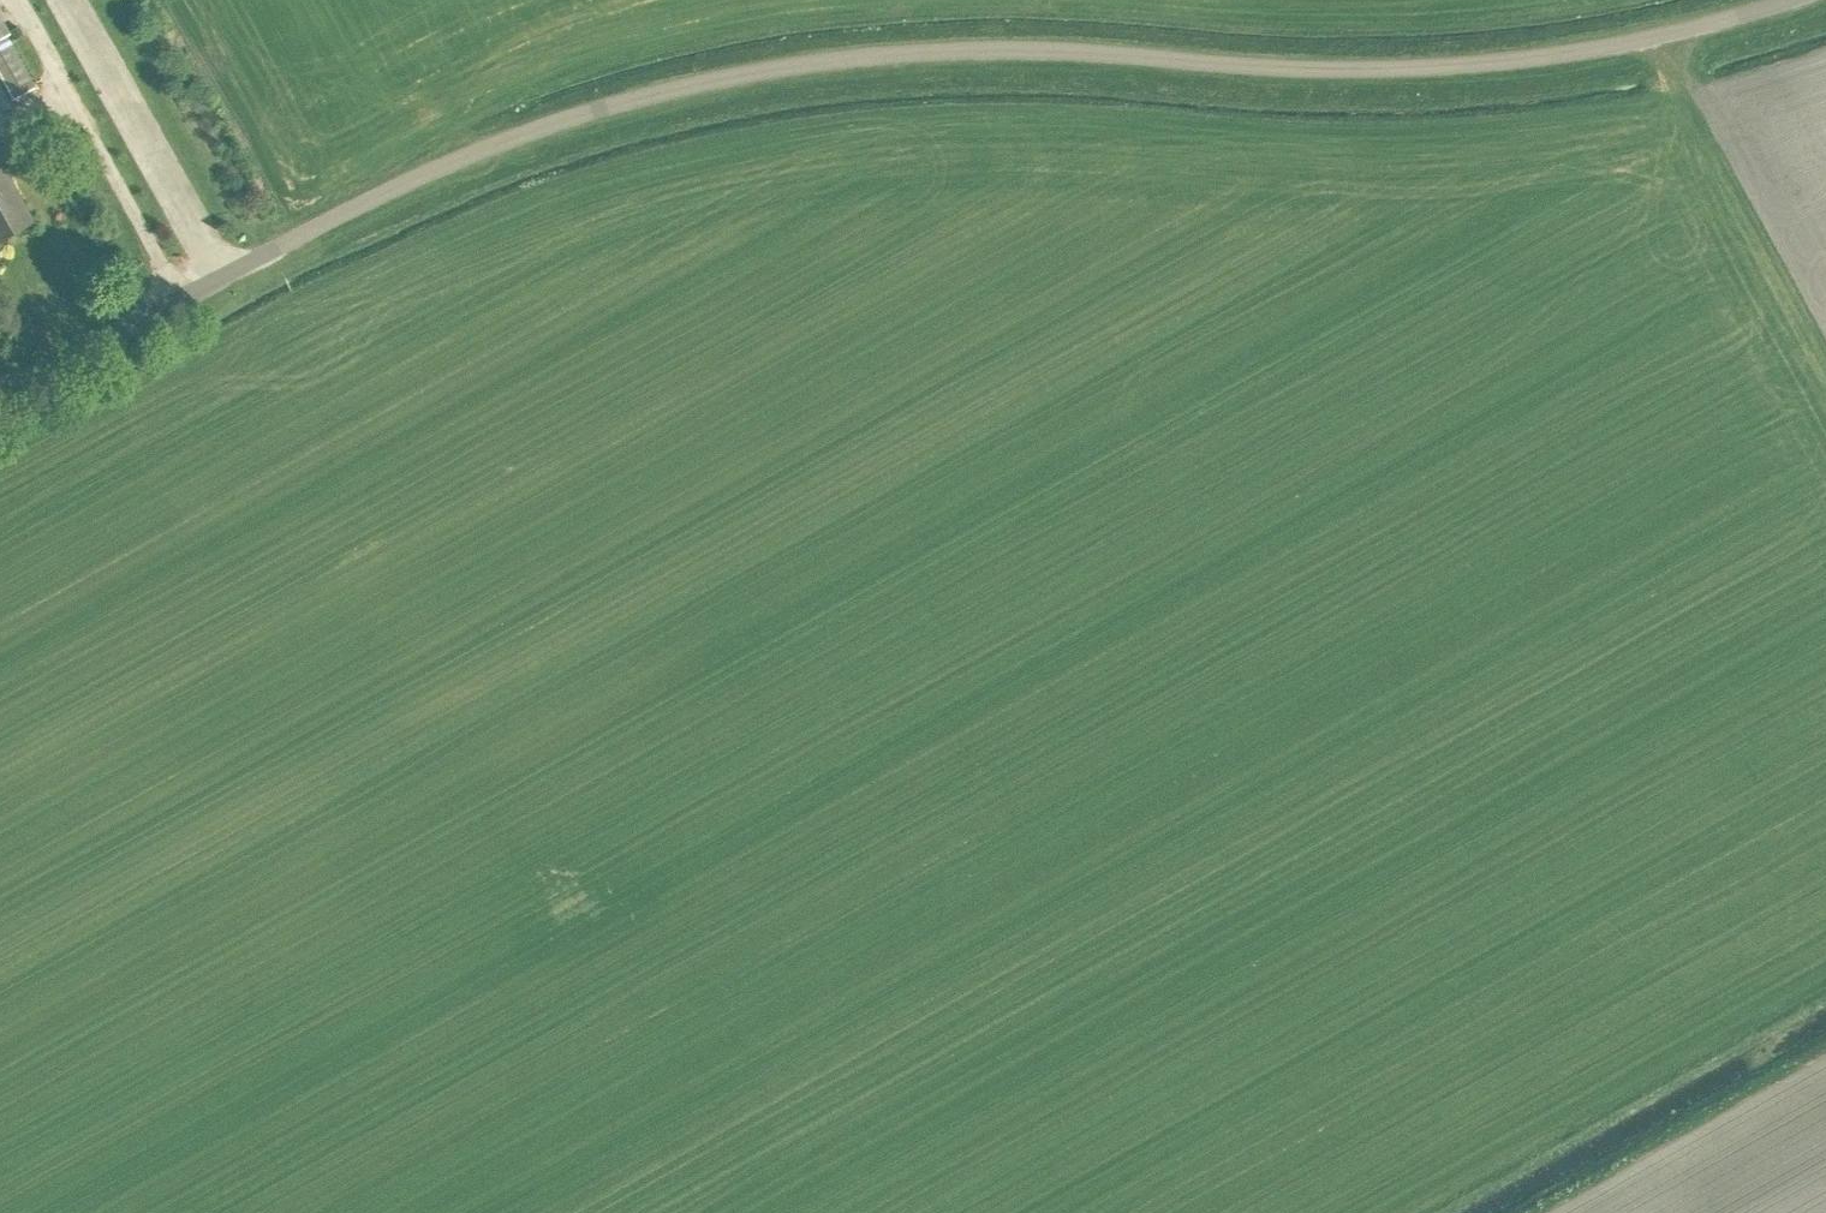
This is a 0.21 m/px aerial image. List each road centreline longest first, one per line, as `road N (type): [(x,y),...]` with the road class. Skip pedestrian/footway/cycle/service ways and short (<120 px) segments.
road 1 (unclassified): [(0,392),(398,186),(570,117),(684,86),(798,65),(959,50),(1433,67),(1608,47),(1794,0)]

